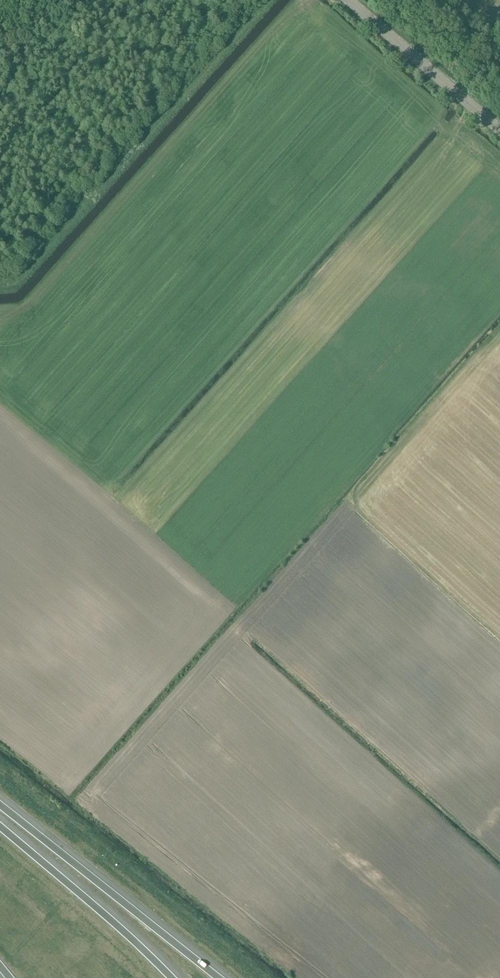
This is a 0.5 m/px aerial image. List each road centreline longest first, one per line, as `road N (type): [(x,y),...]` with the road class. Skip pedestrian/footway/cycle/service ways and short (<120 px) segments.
road 1 (motorway): [(219,977),(0,805)]
road 2 (motorway): [(171,977),(0,827)]
road 3 (tertiary): [(499,129),(349,0)]

